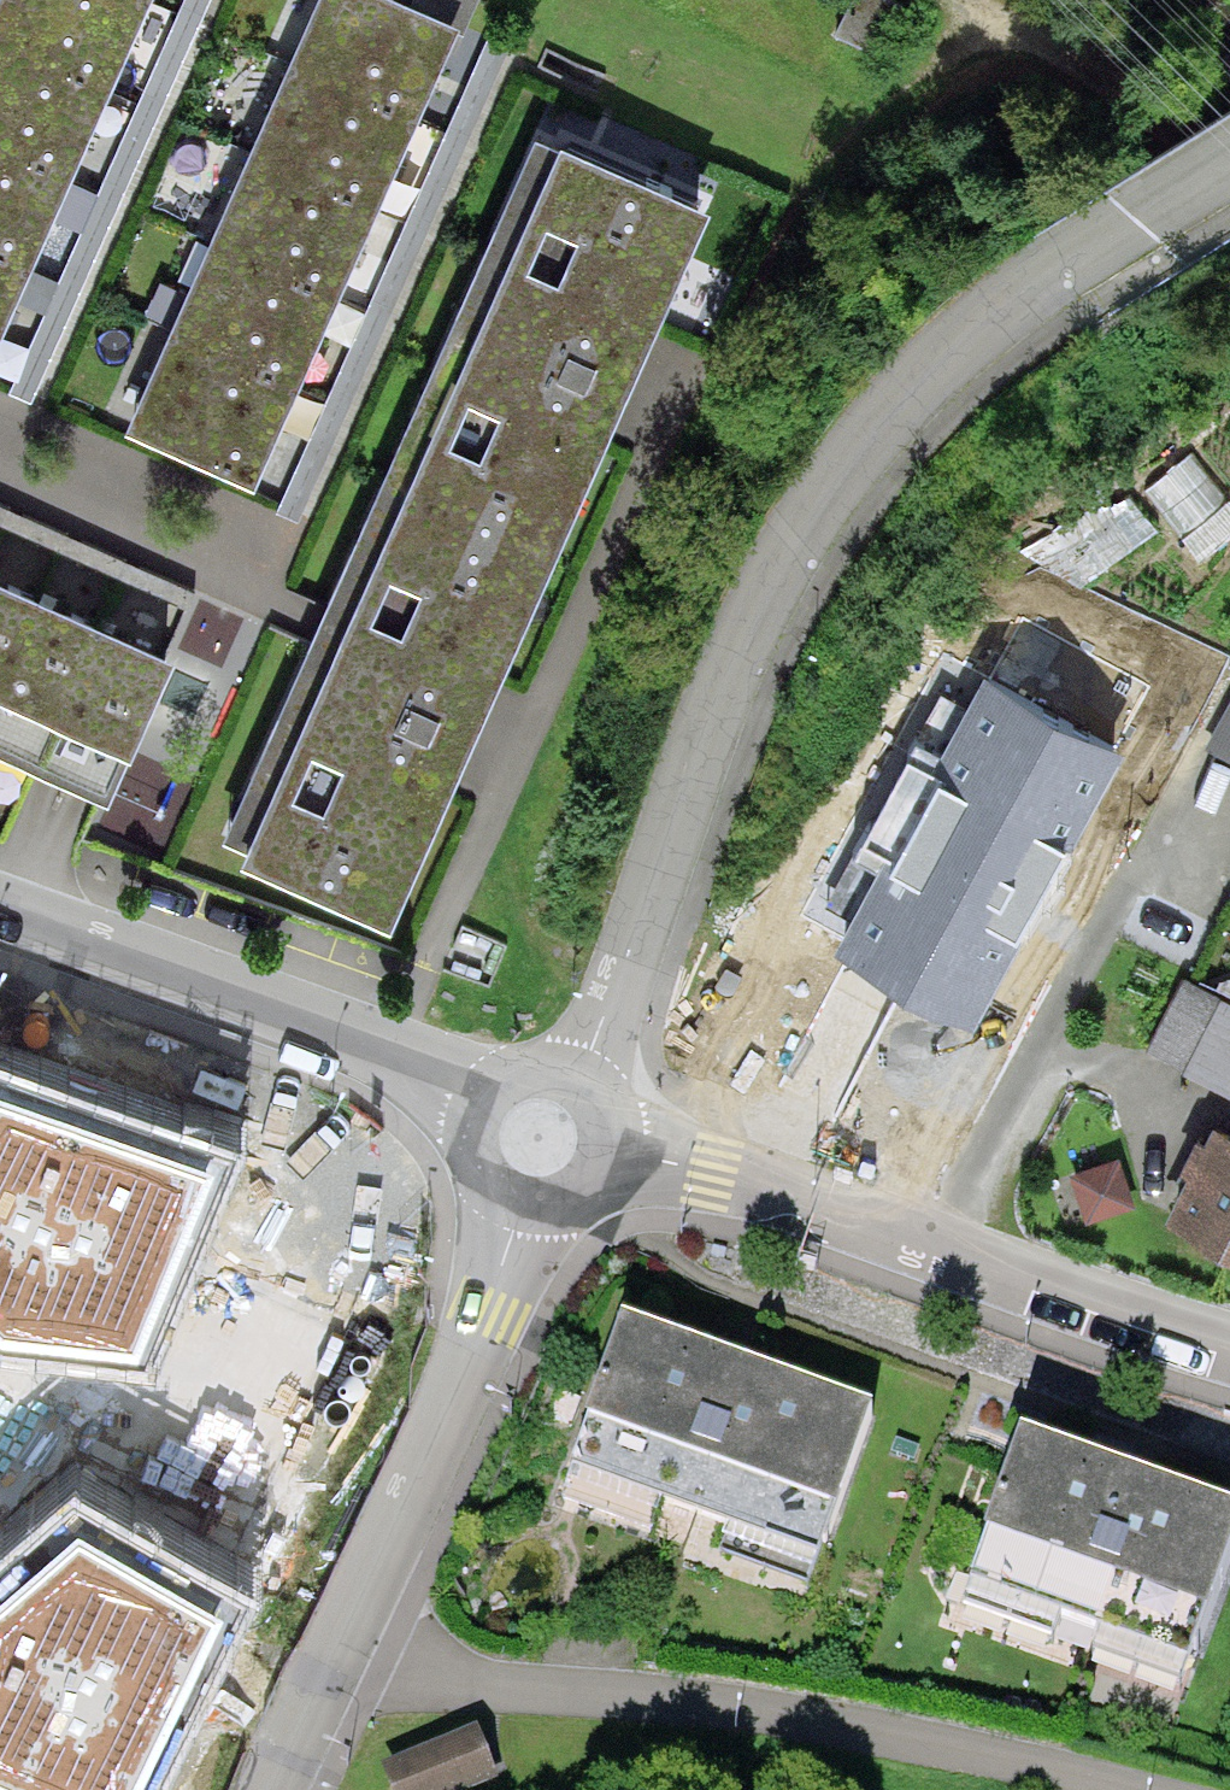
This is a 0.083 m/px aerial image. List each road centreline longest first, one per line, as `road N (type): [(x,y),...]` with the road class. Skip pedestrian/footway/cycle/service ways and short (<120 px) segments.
road 1 (residential): [(543,1135),(591,1048),(756,622),(857,453),(980,331),(1148,220)]
road 2 (residential): [(344,1645),(445,1685),(656,1698),(973,1748),(1156,1789)]
road 3 (unclassified): [(543,1135),(713,1173),(1229,1348)]
road 4 (residential): [(543,1135),(387,1055),(0,913)]
road 5 (unclassified): [(344,1645),(493,1311),(543,1135)]
road 6 (track): [(1050,47),(1229,192)]
road 7 (unclassified): [(274,1789),(344,1645)]

